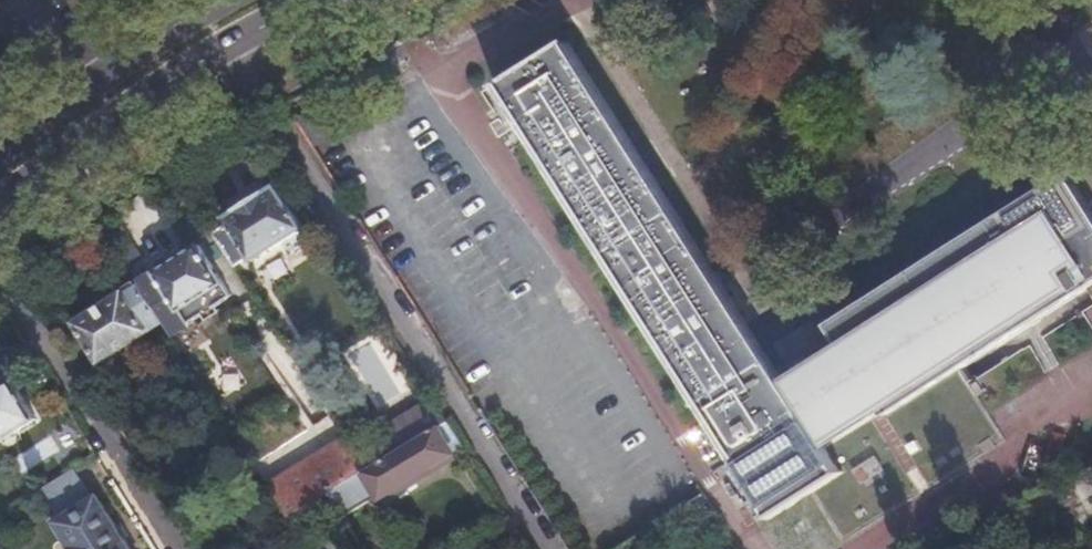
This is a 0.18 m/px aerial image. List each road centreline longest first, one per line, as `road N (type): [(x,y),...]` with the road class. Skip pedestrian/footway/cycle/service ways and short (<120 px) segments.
road 1 (residential): [(235,48),(548,548)]
road 2 (residential): [(0,272),(172,548)]
road 3 (primary): [(0,198),(235,48)]
road 4 (primary): [(190,20),(0,154)]

